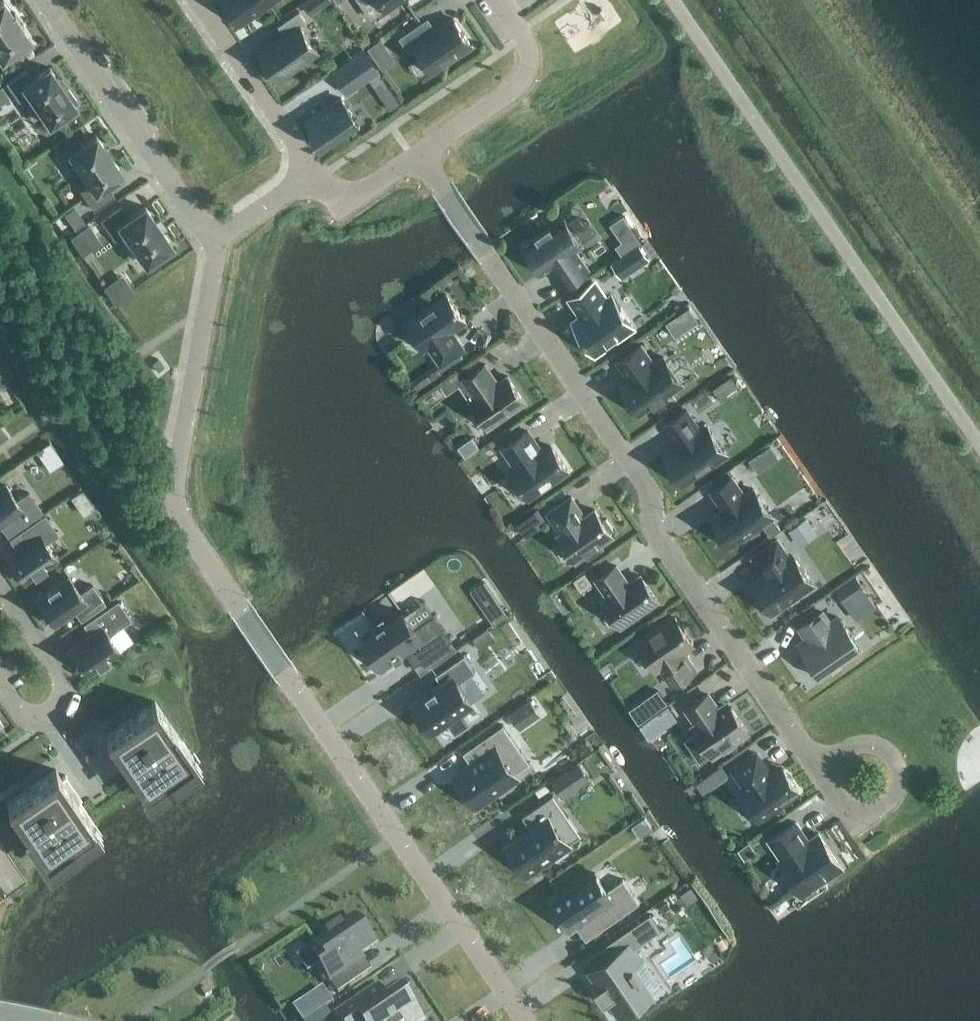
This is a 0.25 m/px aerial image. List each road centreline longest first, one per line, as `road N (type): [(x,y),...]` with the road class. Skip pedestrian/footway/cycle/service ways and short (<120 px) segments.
road 1 (residential): [(212,241),(177,508),(190,538),(524,1020)]
road 2 (residential): [(419,153),(642,485),(650,533),(853,827)]
road 3 (residential): [(45,0),(212,241)]
road 4 (residential): [(494,0),(523,46),(521,79),(419,153)]
road 5 (residential): [(0,679),(31,713),(53,710),(62,698),(58,676),(0,592)]
road 6 (residential): [(316,170),(199,0)]
road 7 (residential): [(419,153),(342,202),(316,170)]
road 8 (residential): [(212,241),(316,170)]

